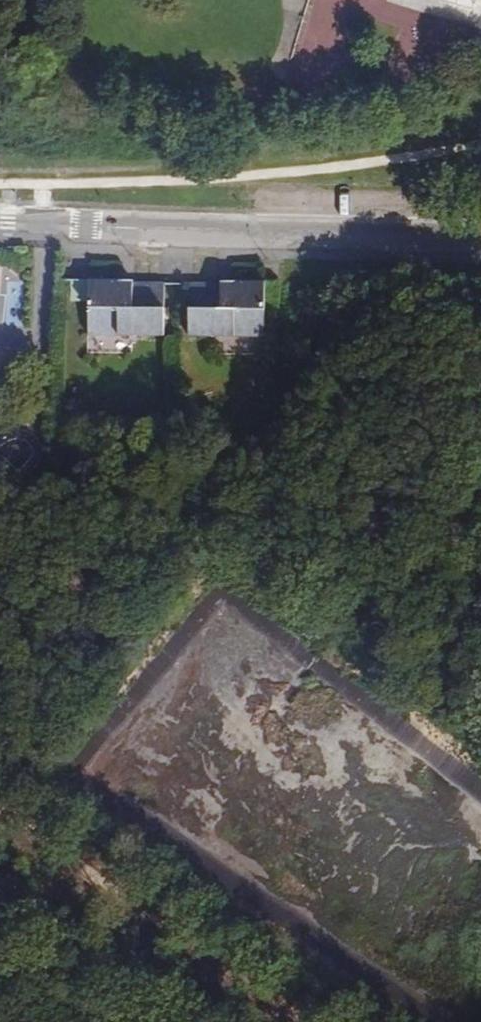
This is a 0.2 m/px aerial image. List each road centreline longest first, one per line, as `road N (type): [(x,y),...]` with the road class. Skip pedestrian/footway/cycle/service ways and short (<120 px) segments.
road 1 (unclassified): [(0,223),(480,237)]
road 2 (track): [(0,818),(303,1021)]

